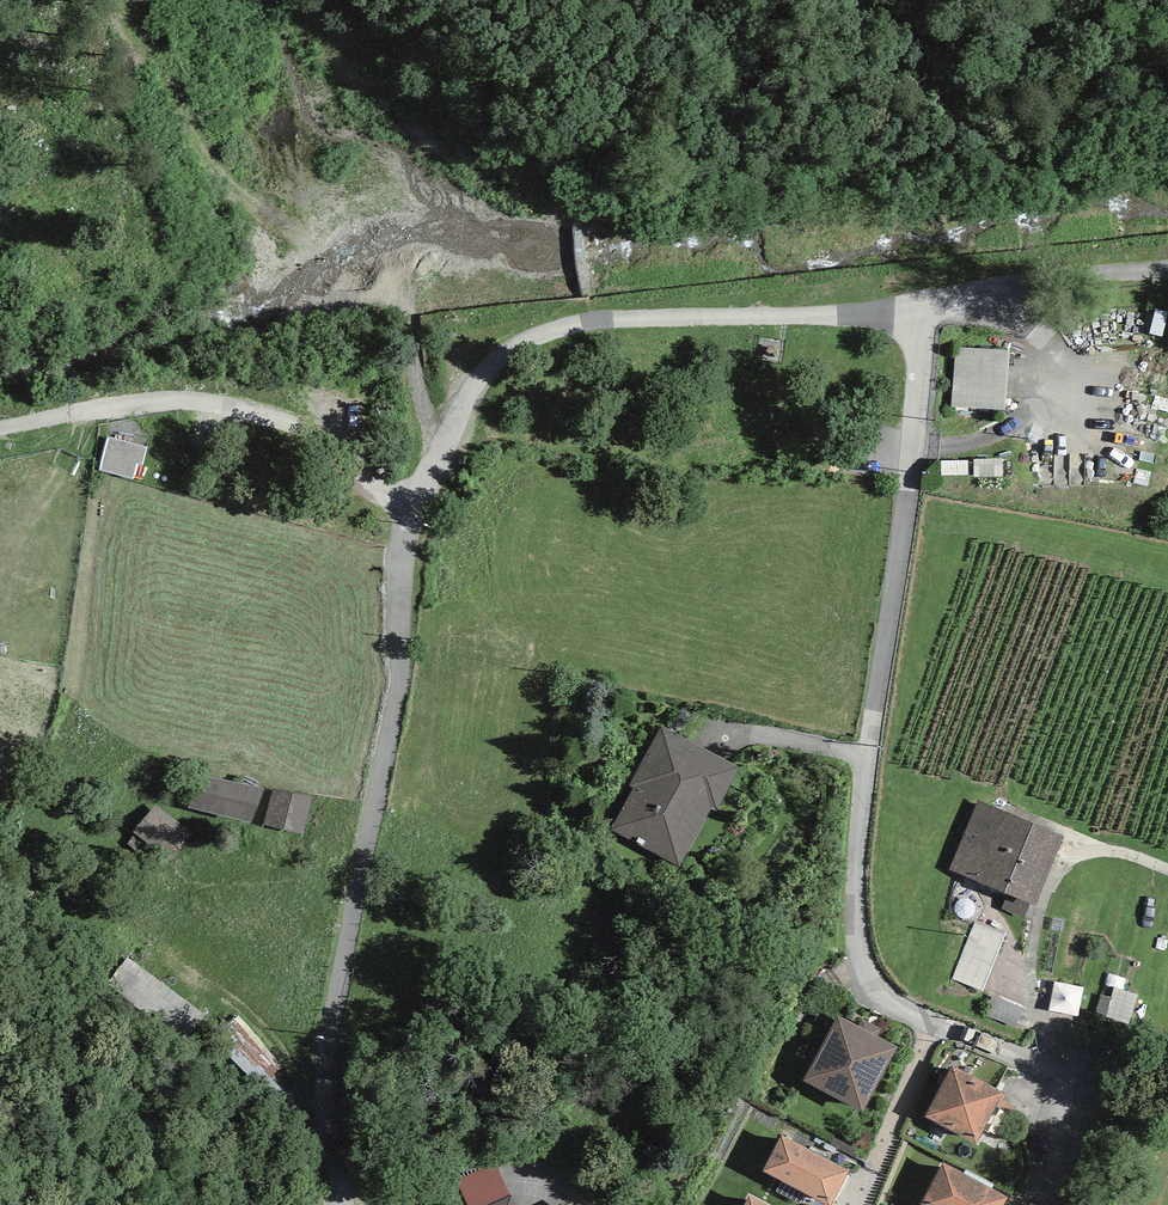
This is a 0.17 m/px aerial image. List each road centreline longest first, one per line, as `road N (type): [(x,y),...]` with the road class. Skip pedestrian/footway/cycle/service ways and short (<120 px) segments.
road 1 (unclassified): [(1052,1204),(1069,1131),(1056,1078),(884,995),(870,979),(859,931),(870,740),(907,493),(924,310)]
road 2 (unclassified): [(339,1204),(327,1049),(396,690),(407,517)]
road 3 (unclassified): [(407,517),(464,403),(513,347),(630,319),(924,310)]
road 4 (unclassified): [(407,517),(333,447),(273,418),(184,401),(0,425)]
road 5 (unclassified): [(924,310),(1167,272)]

